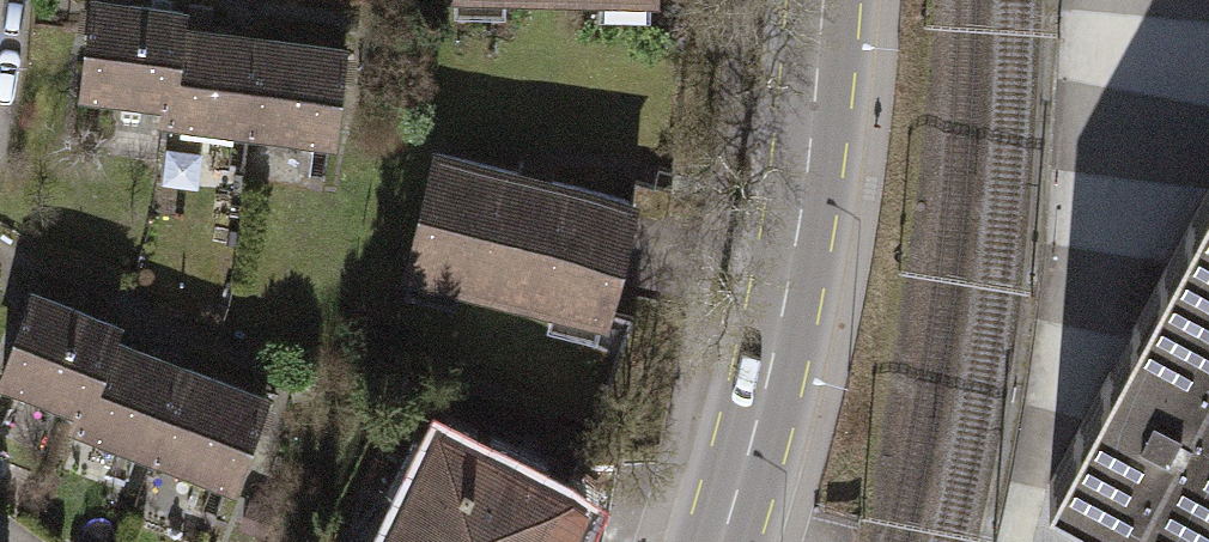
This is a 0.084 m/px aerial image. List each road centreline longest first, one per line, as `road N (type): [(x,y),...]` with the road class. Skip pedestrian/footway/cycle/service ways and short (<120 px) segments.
road 1 (primary): [(814,0),(805,110),(755,393),(710,541)]

